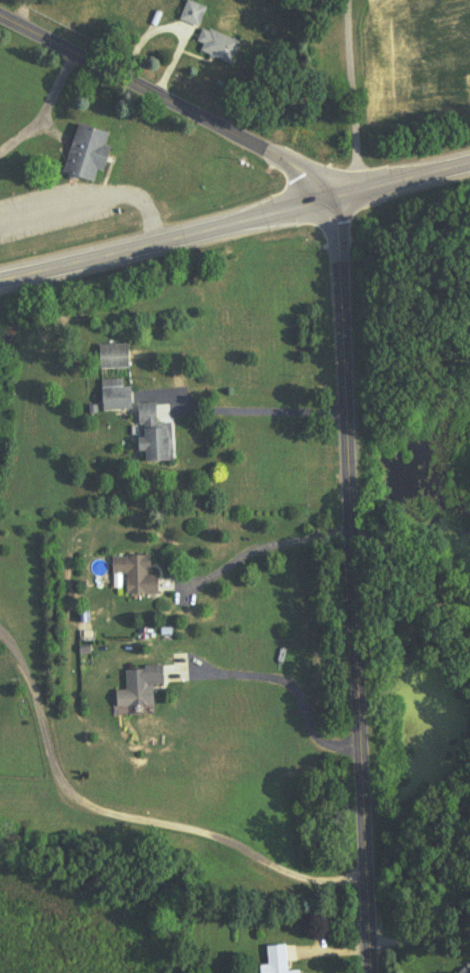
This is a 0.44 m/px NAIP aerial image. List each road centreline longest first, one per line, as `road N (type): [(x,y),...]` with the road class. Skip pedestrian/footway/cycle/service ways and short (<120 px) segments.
road 1 (residential): [(339,173),(377,972)]
road 2 (tertiary): [(0,13),(339,173)]
road 3 (trunk): [(0,262),(208,214),(339,173)]
road 4 (trunk): [(339,173),(469,142)]

